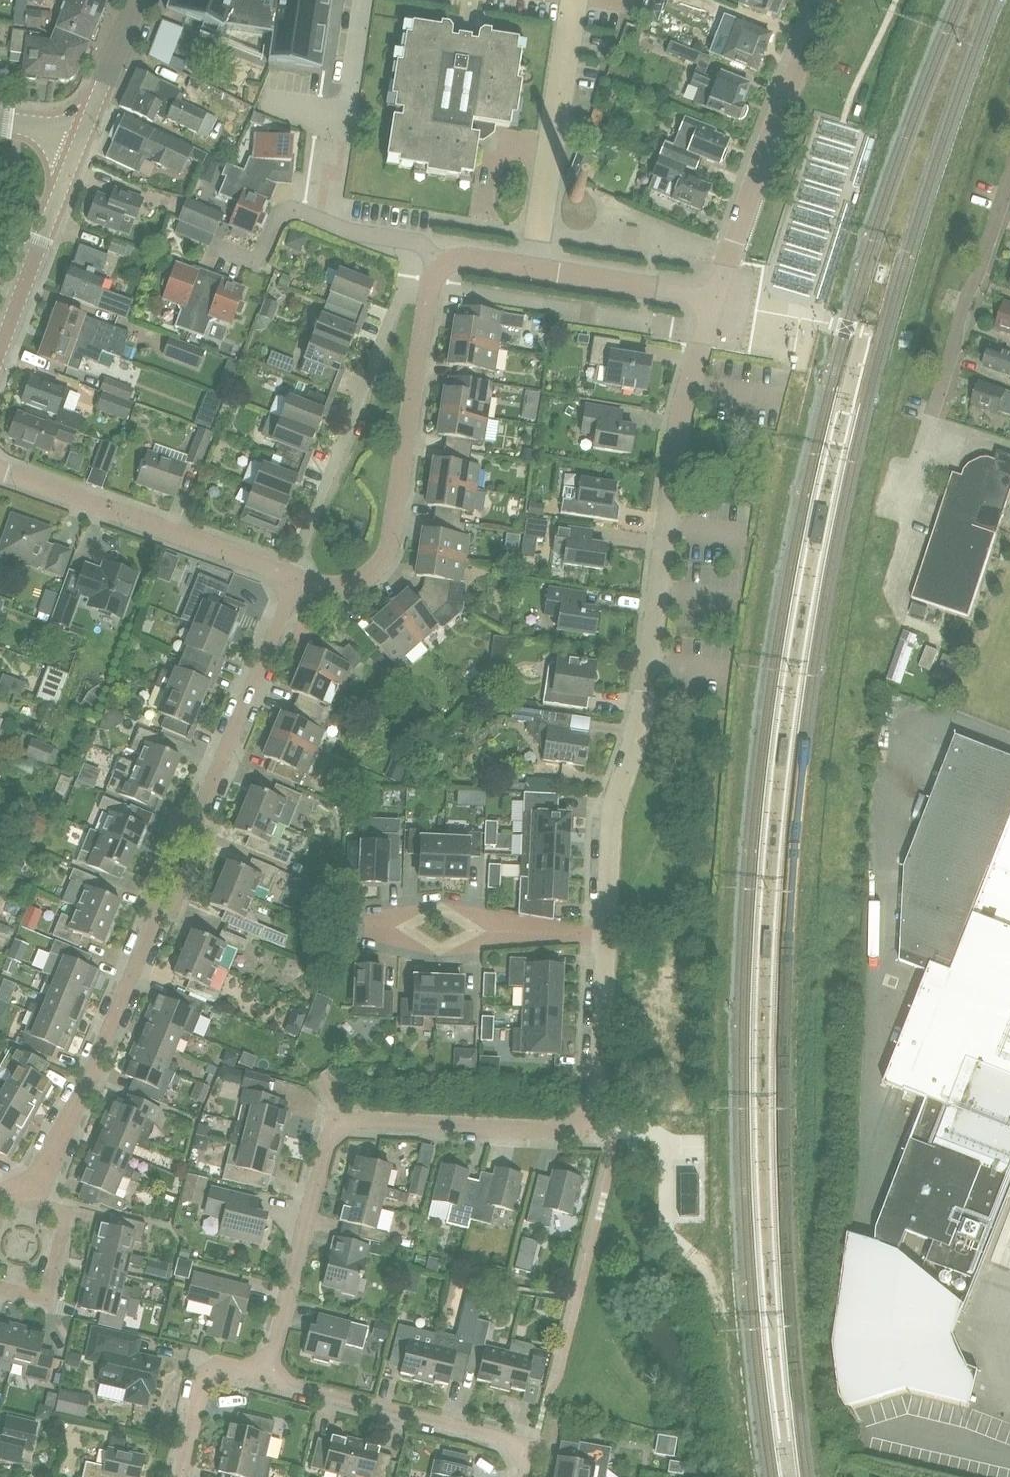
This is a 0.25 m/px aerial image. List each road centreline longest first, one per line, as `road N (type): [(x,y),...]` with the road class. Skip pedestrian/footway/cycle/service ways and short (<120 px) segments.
road 1 (residential): [(42,1169),(292,569)]
road 2 (residential): [(606,936),(615,801),(643,699),(681,415),(716,298)]
road 3 (residential): [(292,569),(329,581),(352,578),(371,568),(390,541),(434,262)]
road 4 (residential): [(292,569),(406,278),(434,262)]
road 5 (residential): [(904,492),(1009,175)]
road 6 (residential): [(716,298),(832,0)]
road 7 (residential): [(0,468),(292,569)]
road 8 (residential): [(523,1476),(525,1467),(506,1439),(259,1374)]
road 9 (residential): [(259,1374),(333,1114)]
road 10 (residential): [(534,263),(575,0)]
road 11 (residential): [(586,1118),(572,1131),(333,1114)]
road 12 (residential): [(317,220),(329,142),(345,122),(363,0)]
road 13 (tertiary): [(0,347),(80,134)]
road 14 (residential): [(0,1290),(43,1301),(66,1209),(0,1193)]
road 15 (residential): [(586,1118),(599,1105),(606,936)]
road 16 (residential): [(534,263),(716,298)]
road 17 (residential): [(259,1374),(226,1366),(200,1380),(178,1476)]
road 18 (tertiary): [(80,134),(138,0)]
road 19 (residential): [(317,220),(290,211),(274,216),(257,259),(212,245)]
road 20 (residential): [(434,262),(407,237),(368,237),(317,220)]
road 21 (residential): [(606,936),(486,930)]

